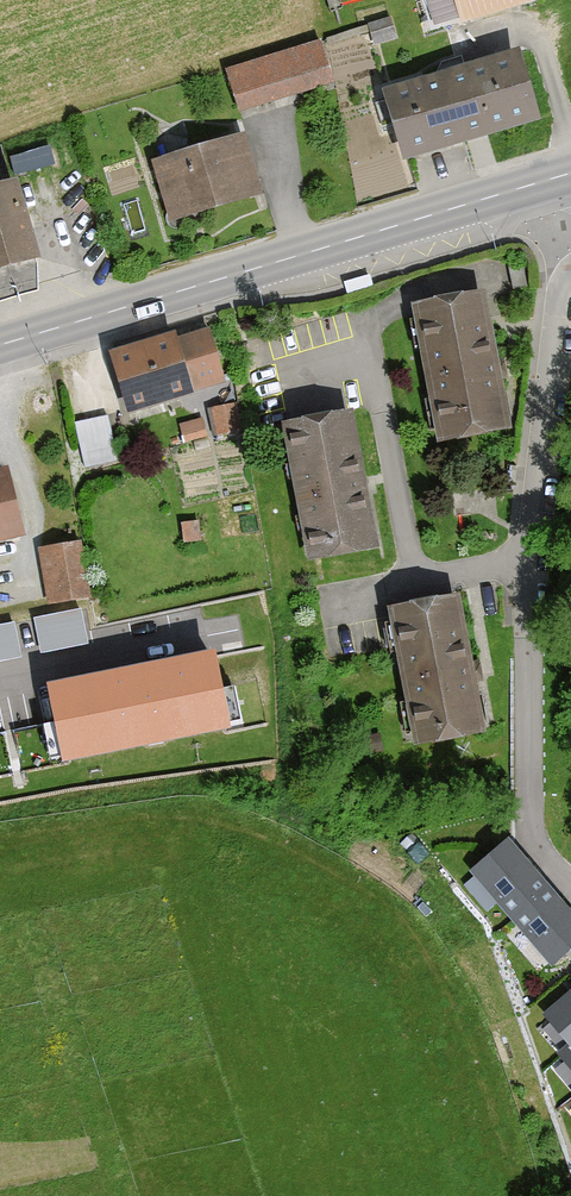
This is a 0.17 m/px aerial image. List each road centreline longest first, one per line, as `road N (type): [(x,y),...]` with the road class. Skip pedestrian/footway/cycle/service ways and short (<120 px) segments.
road 1 (residential): [(570,282),(559,300),(526,561),(529,825),(537,849),(570,886)]
road 2 (secondary): [(0,344),(570,173)]

